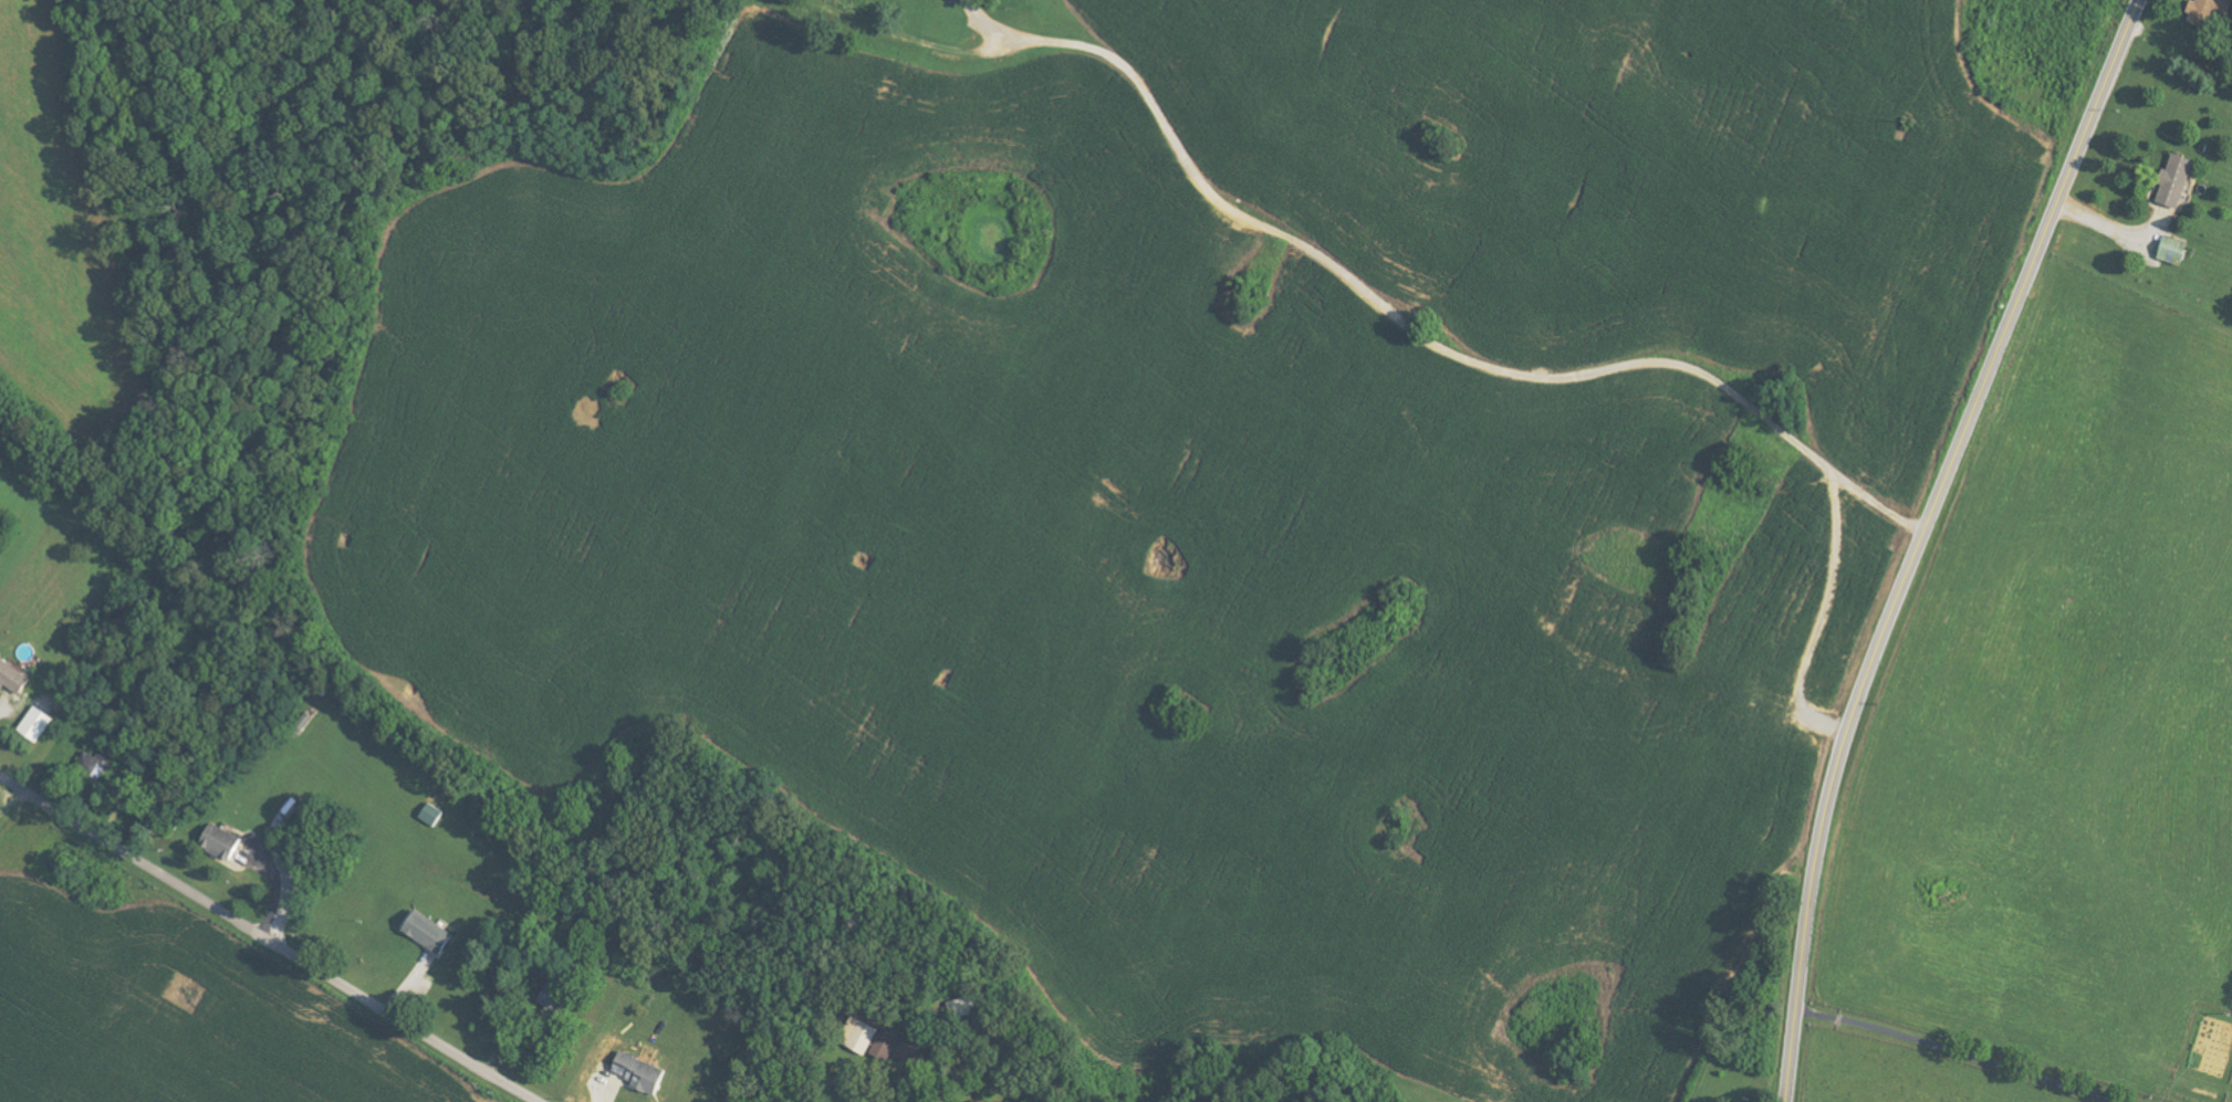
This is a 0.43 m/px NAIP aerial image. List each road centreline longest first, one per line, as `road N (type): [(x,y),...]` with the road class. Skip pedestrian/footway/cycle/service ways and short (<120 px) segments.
road 1 (secondary): [(1784,1101),(1817,851),(1850,720),(2139,0)]
road 2 (residential): [(536,1101),(0,775)]

